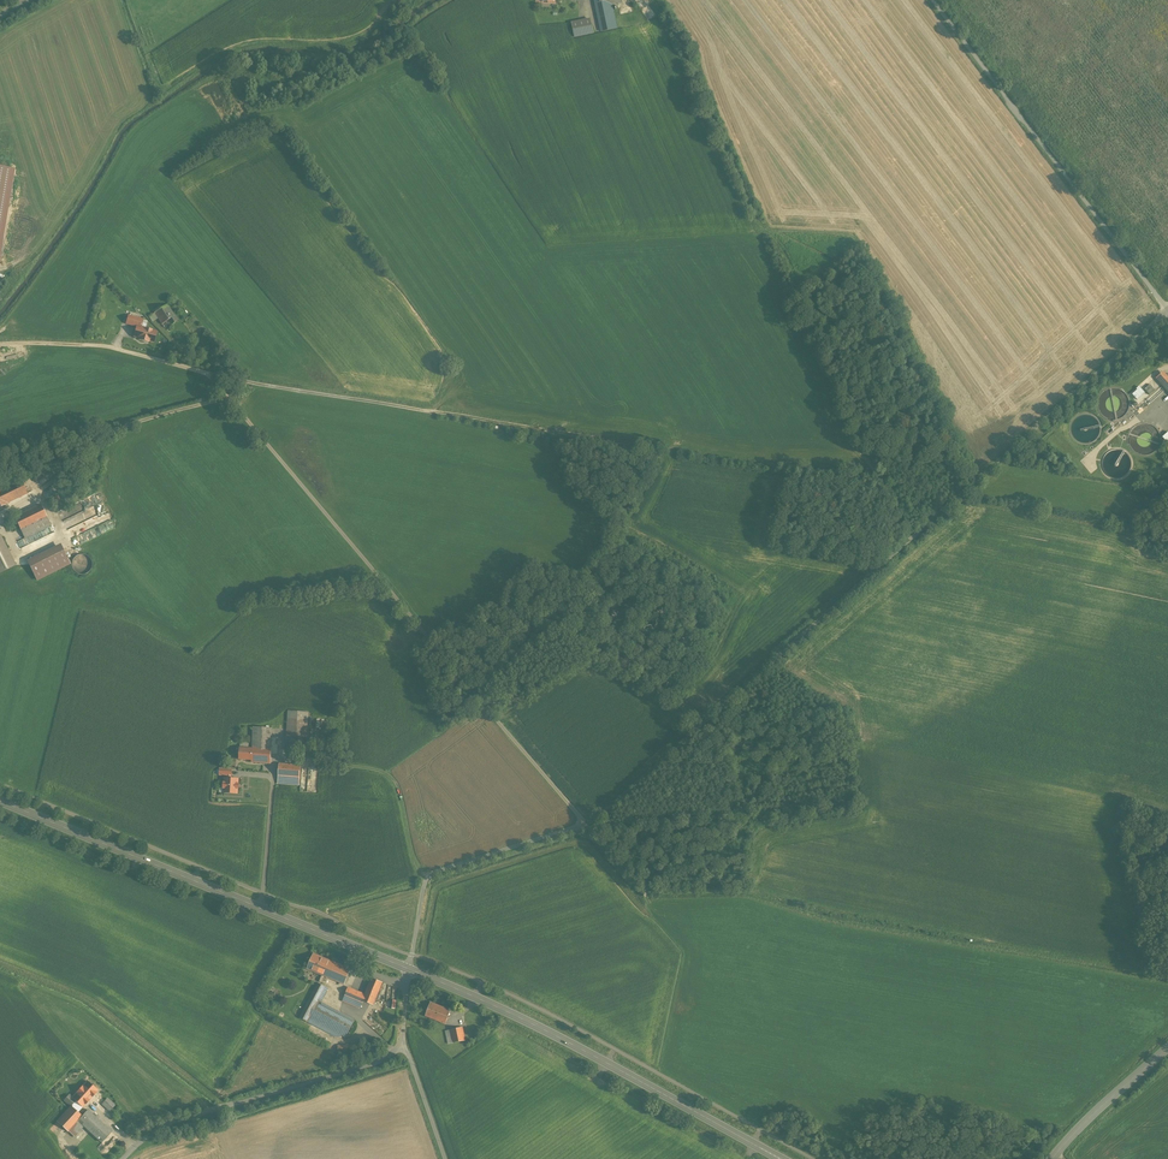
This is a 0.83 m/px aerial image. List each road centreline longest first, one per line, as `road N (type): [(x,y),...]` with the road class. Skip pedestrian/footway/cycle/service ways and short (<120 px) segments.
road 1 (unclassified): [(409,969),(425,876),(596,817),(1167,310)]
road 2 (track): [(0,343),(103,346),(208,374),(637,884),(737,885)]
road 3 (primary): [(409,969),(0,801)]
road 4 (primary): [(781,1158),(541,1028),(409,969)]
road 5 (unclassified): [(933,0),(1167,310)]
road 6 (unclassified): [(400,1038),(372,1061),(169,1121),(121,1158)]
road 7 (track): [(276,756),(395,777),(425,876)]
road 8 (track): [(50,483),(118,428),(226,396)]
road 9 (secondary): [(1051,1158),(1167,1047)]
road 10 (unclassified): [(400,1038),(444,1158)]

